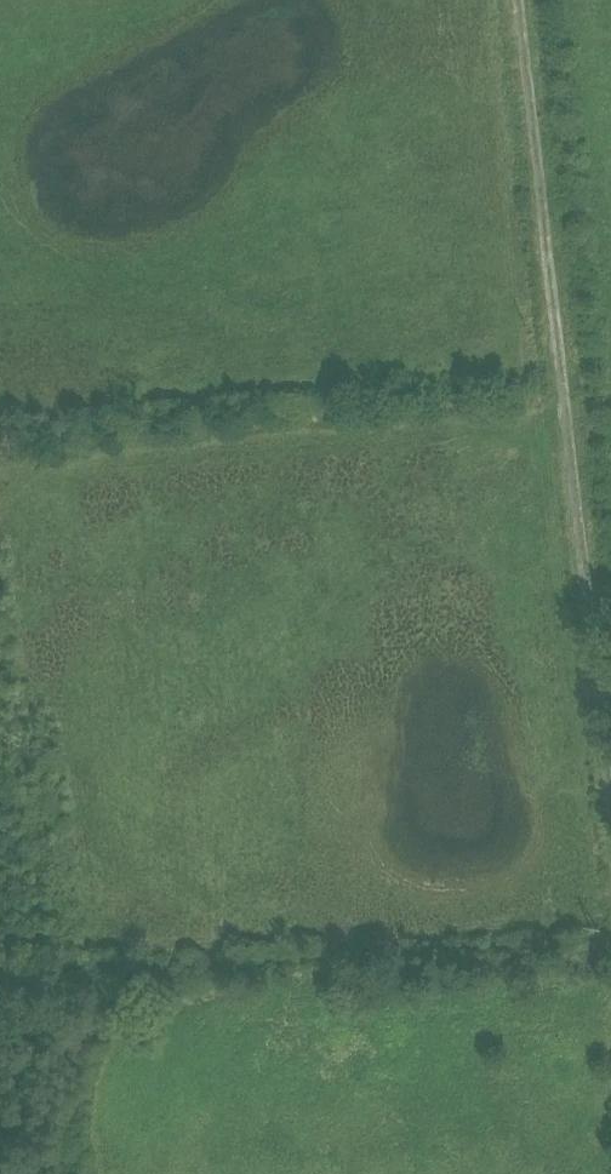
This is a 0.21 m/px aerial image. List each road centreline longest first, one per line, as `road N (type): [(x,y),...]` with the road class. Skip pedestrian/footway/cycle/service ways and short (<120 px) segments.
road 1 (unclassified): [(610,798),(518,0)]

